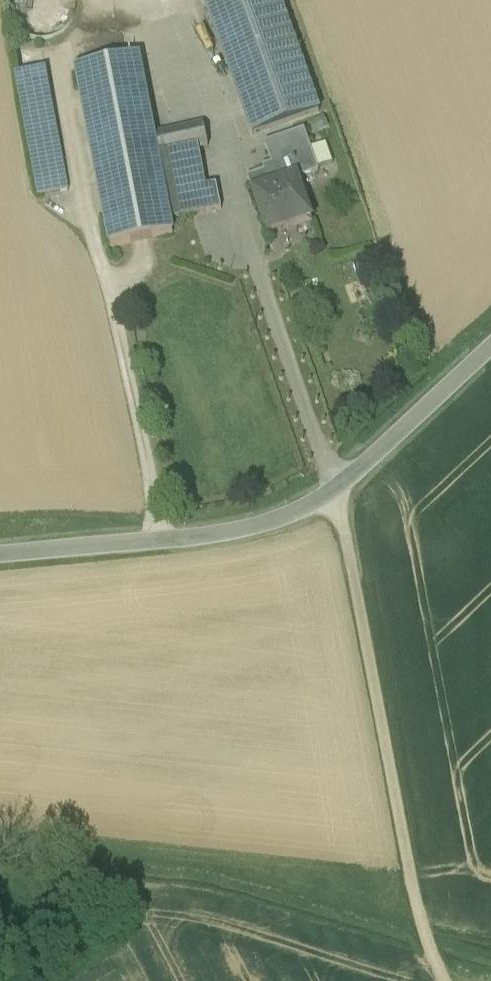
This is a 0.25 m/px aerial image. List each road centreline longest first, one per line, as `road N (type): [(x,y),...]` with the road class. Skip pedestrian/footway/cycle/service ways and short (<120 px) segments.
road 1 (track): [(208,25),(65,55),(167,545)]
road 2 (tertiary): [(490,348),(332,494),(270,526),(0,562)]
road 3 (track): [(452,980),(418,887),(332,494)]

